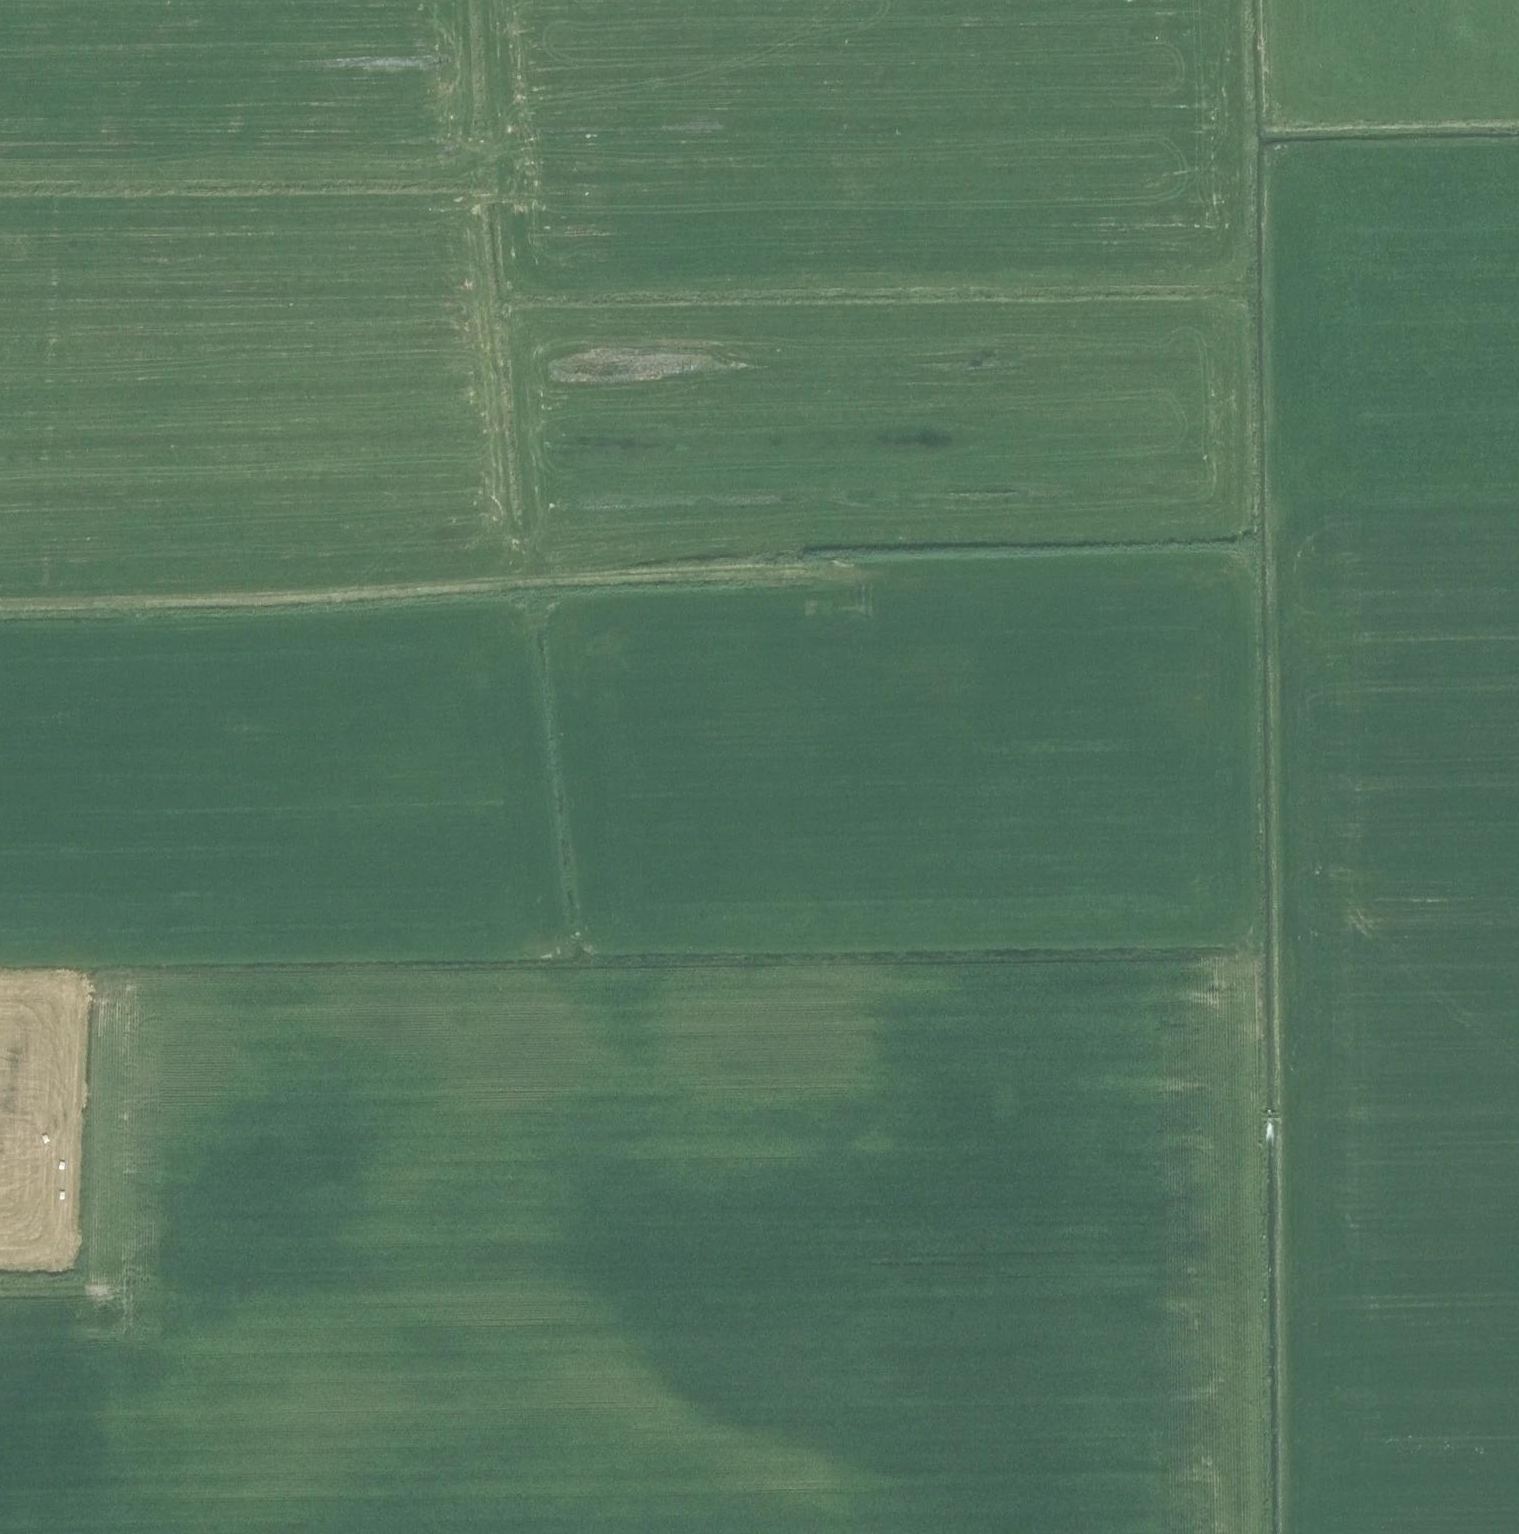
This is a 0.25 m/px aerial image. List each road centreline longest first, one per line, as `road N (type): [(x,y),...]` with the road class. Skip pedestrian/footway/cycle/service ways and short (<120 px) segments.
road 1 (track): [(0,603),(823,568)]

